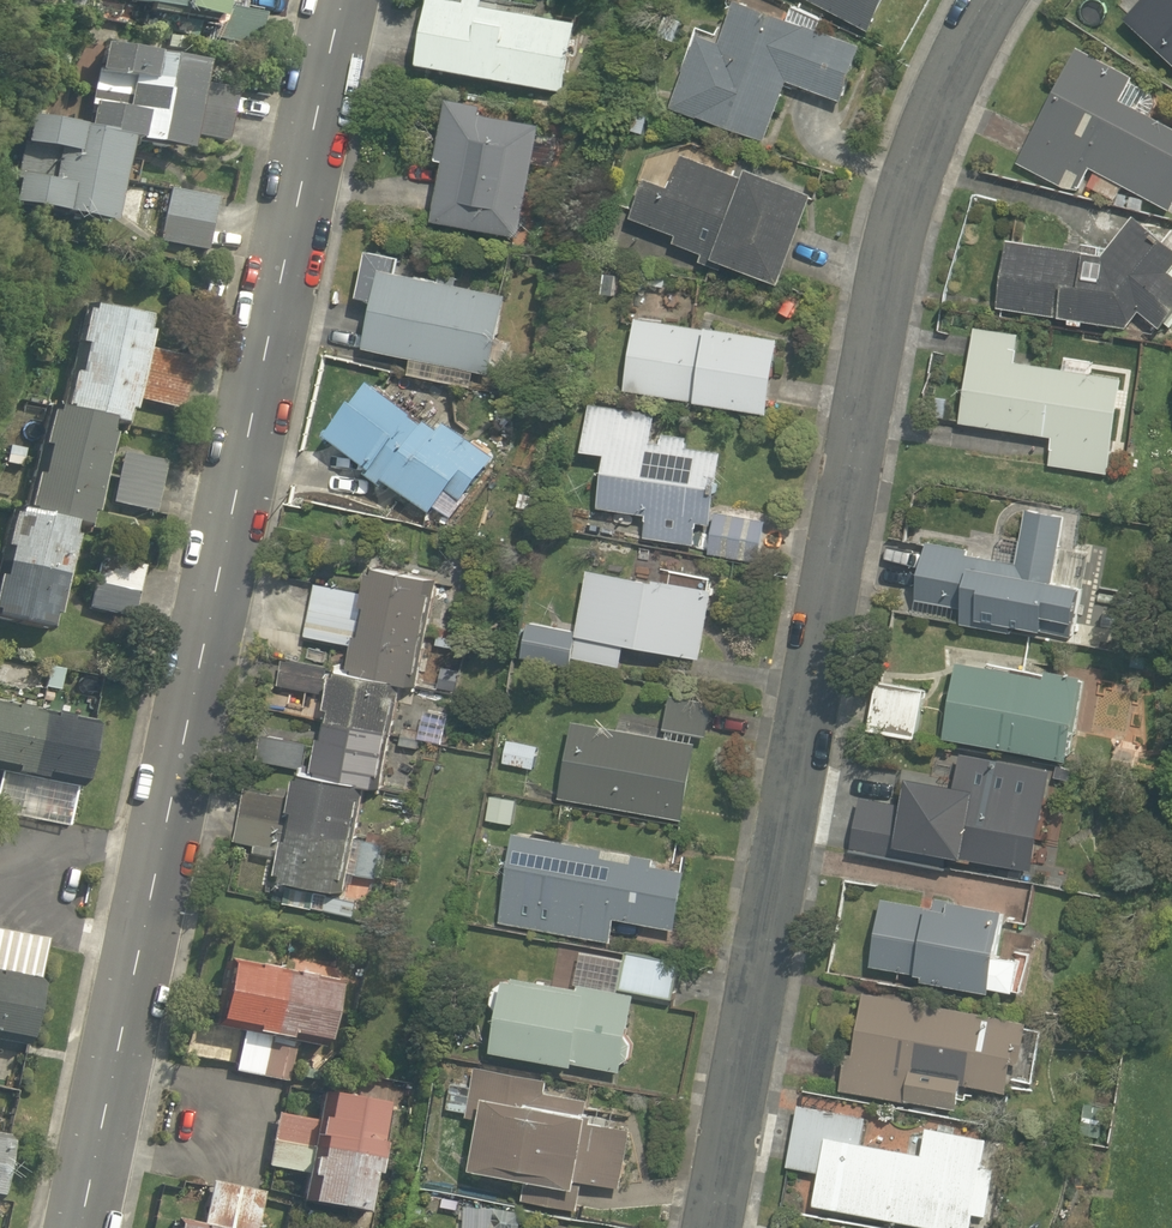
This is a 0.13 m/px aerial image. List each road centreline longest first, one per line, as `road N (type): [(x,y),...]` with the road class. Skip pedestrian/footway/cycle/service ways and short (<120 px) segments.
road 1 (residential): [(730,1227),(895,247),(944,97),(995,0)]
road 2 (tertiary): [(342,0),(80,1227)]

